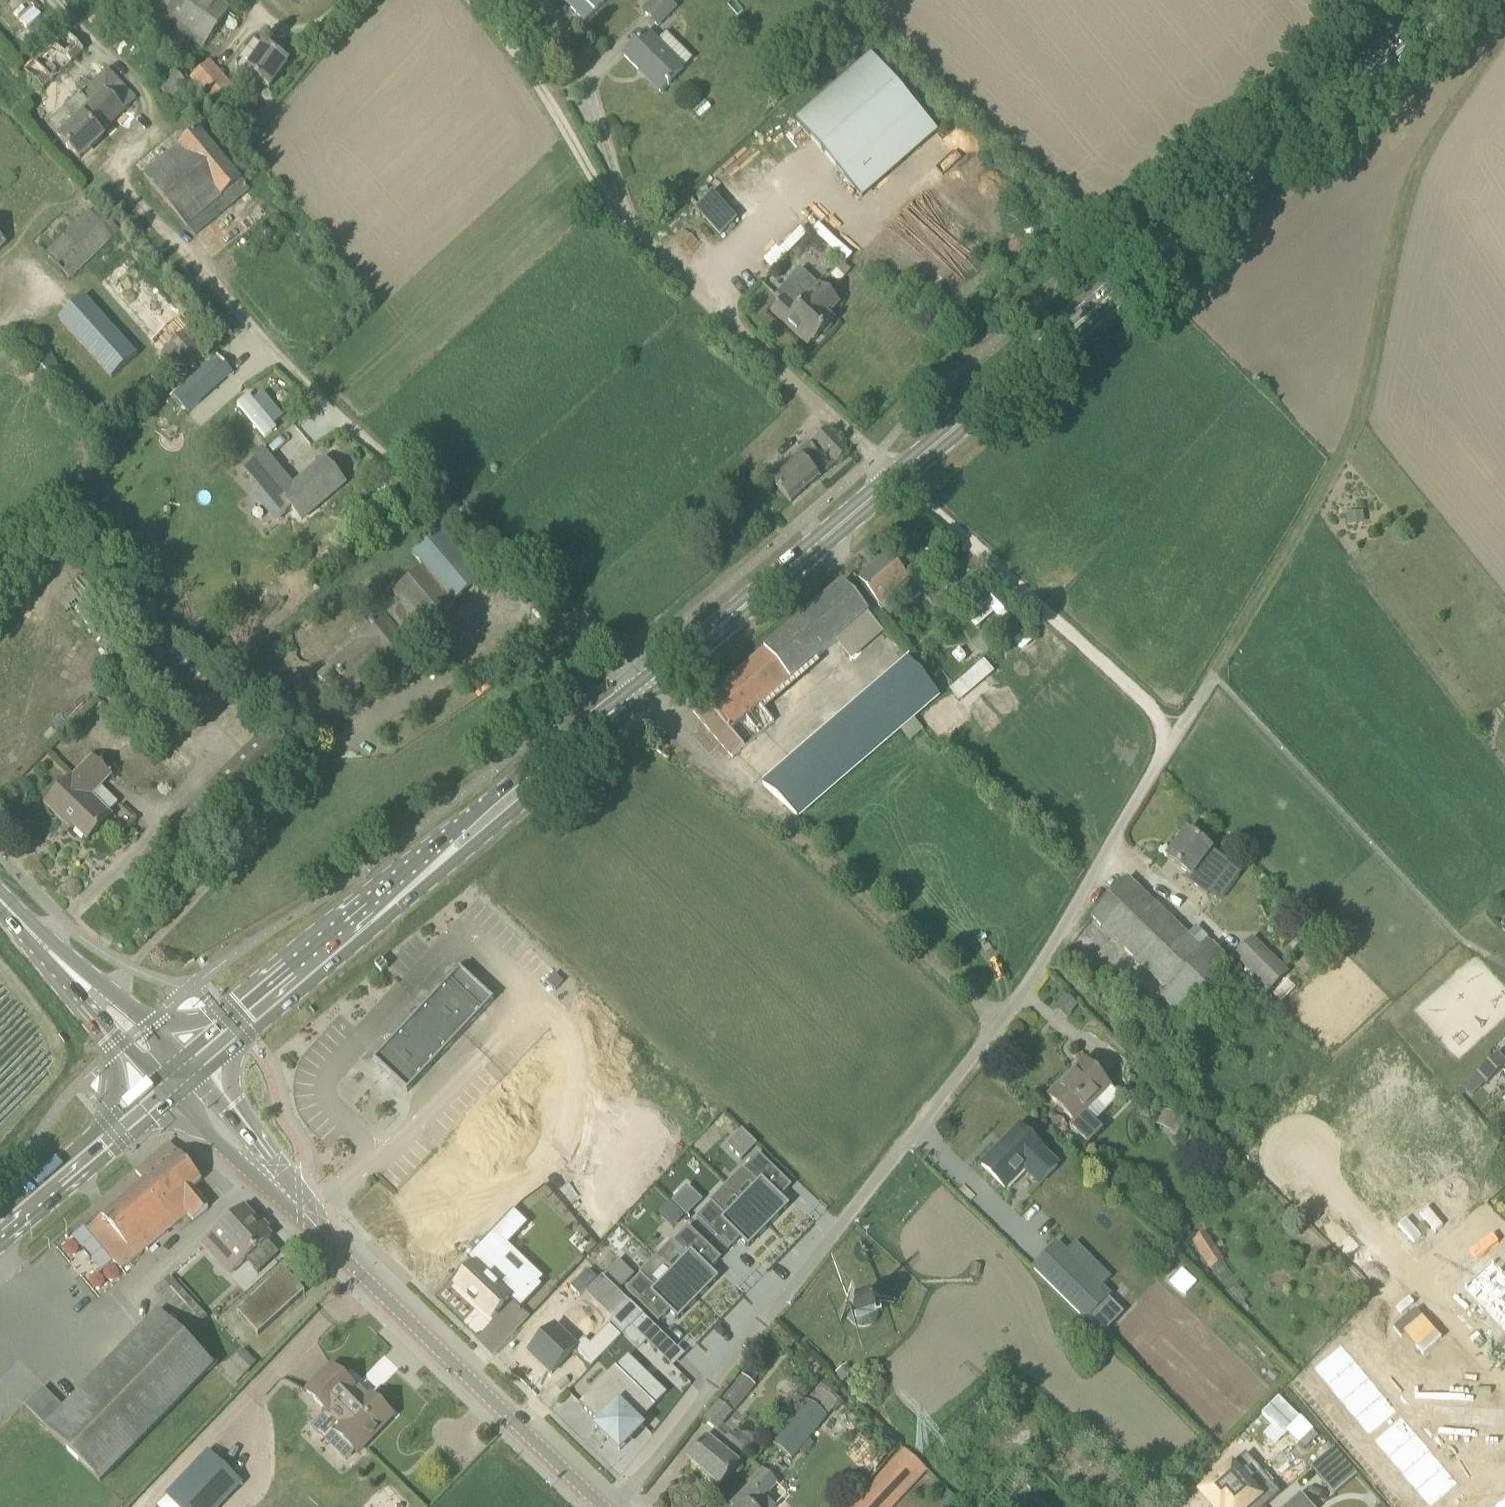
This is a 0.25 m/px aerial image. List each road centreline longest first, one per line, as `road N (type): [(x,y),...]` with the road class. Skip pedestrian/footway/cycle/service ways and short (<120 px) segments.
road 1 (unclassified): [(618,1506),(1001,1024),(1215,677)]
road 2 (primary): [(897,479),(1460,0)]
road 3 (track): [(1215,677),(1359,407),(1415,163),(1504,24)]
road 4 (primary): [(190,1068),(638,694)]
road 5 (residential): [(638,694),(519,564),(387,461),(250,324)]
road 6 (tertiary): [(603,1506),(310,1221)]
road 7 (track): [(897,479),(1142,698),(1171,747)]
road 8 (residential): [(631,229),(897,479)]
road 9 (primary): [(638,694),(897,479)]
road 10 (residential): [(482,0),(631,229)]
road 11 (residential): [(631,229),(588,78),(540,0)]
road 12 (primary): [(0,1233),(161,1093)]
road 13 (secondary): [(190,1068),(150,1024),(39,942)]
road 14 (tertiary): [(161,1093),(310,1221)]
road 15 (tertiary): [(310,1221),(269,1154),(190,1068)]
road 16 (secondary): [(39,942),(87,1012),(161,1093)]

